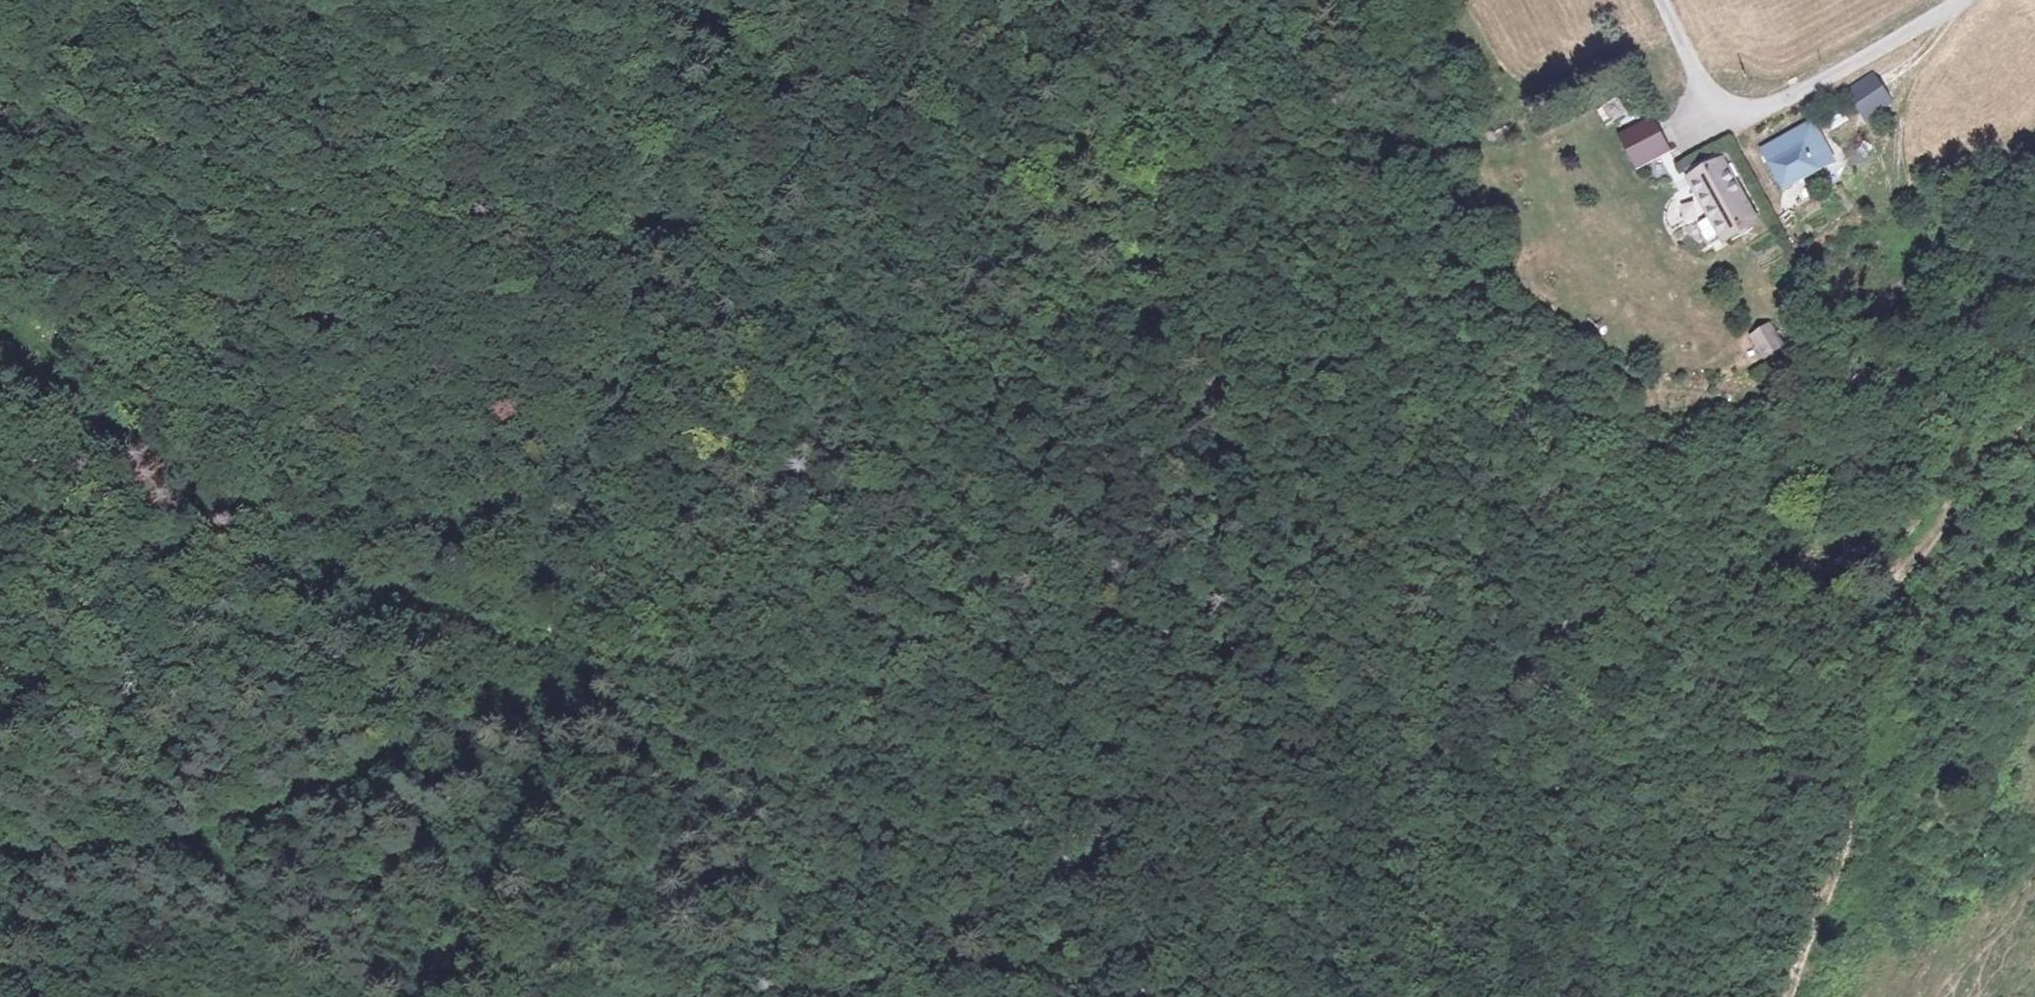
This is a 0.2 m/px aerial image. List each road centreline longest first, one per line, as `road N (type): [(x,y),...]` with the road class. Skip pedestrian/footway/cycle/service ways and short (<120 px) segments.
road 1 (track): [(1789,996),(1852,831),(1858,741),(1876,651),(1906,579),(2034,399)]
road 2 (residential): [(1958,0),(1828,77),(1743,114),(1712,102),(1662,0)]

